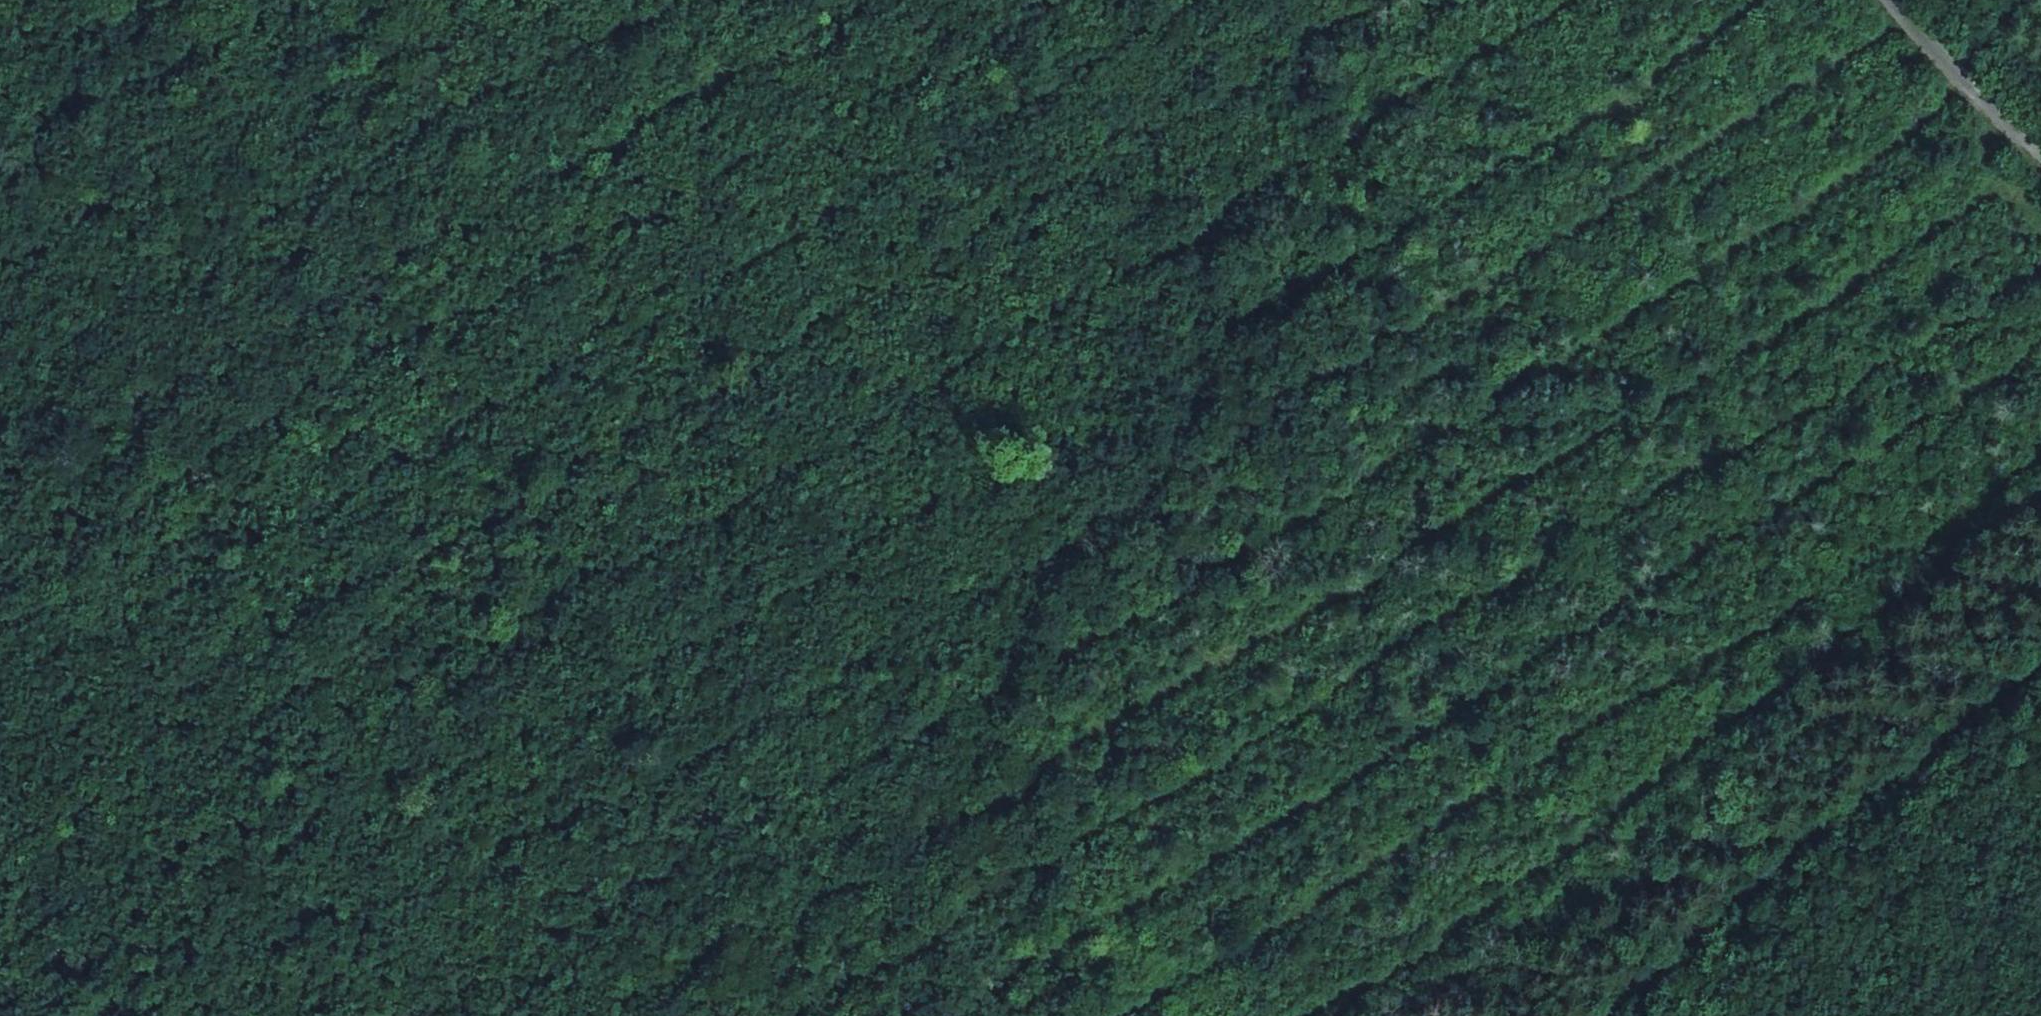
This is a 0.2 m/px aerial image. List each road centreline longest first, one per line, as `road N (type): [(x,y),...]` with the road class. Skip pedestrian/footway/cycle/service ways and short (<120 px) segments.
road 1 (track): [(2040,679),(1634,1015)]
road 2 (track): [(2040,159),(1890,0)]

